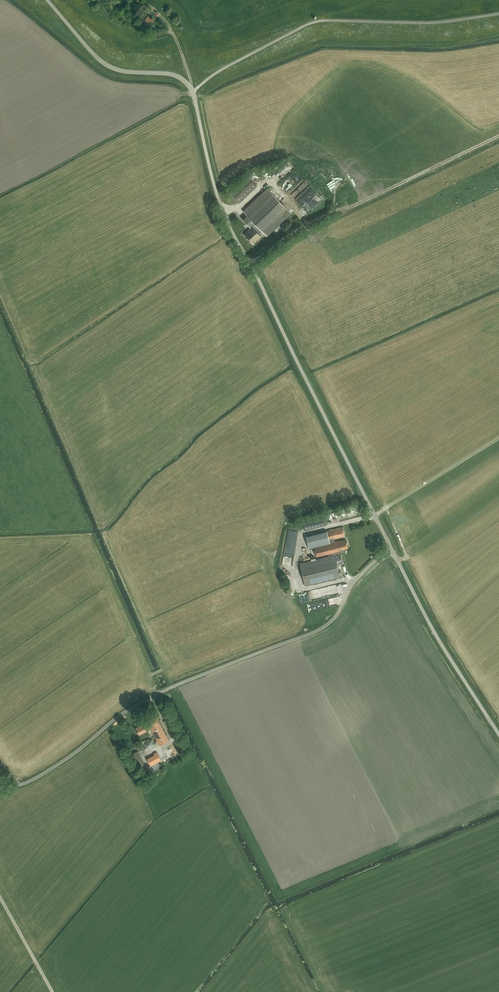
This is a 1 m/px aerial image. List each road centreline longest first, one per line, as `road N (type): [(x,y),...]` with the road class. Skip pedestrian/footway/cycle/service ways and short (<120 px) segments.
road 1 (unclassified): [(498,735),(440,643),(233,238),(192,92),(176,77),(105,65),(45,0)]
road 2 (track): [(374,516),(498,438)]

